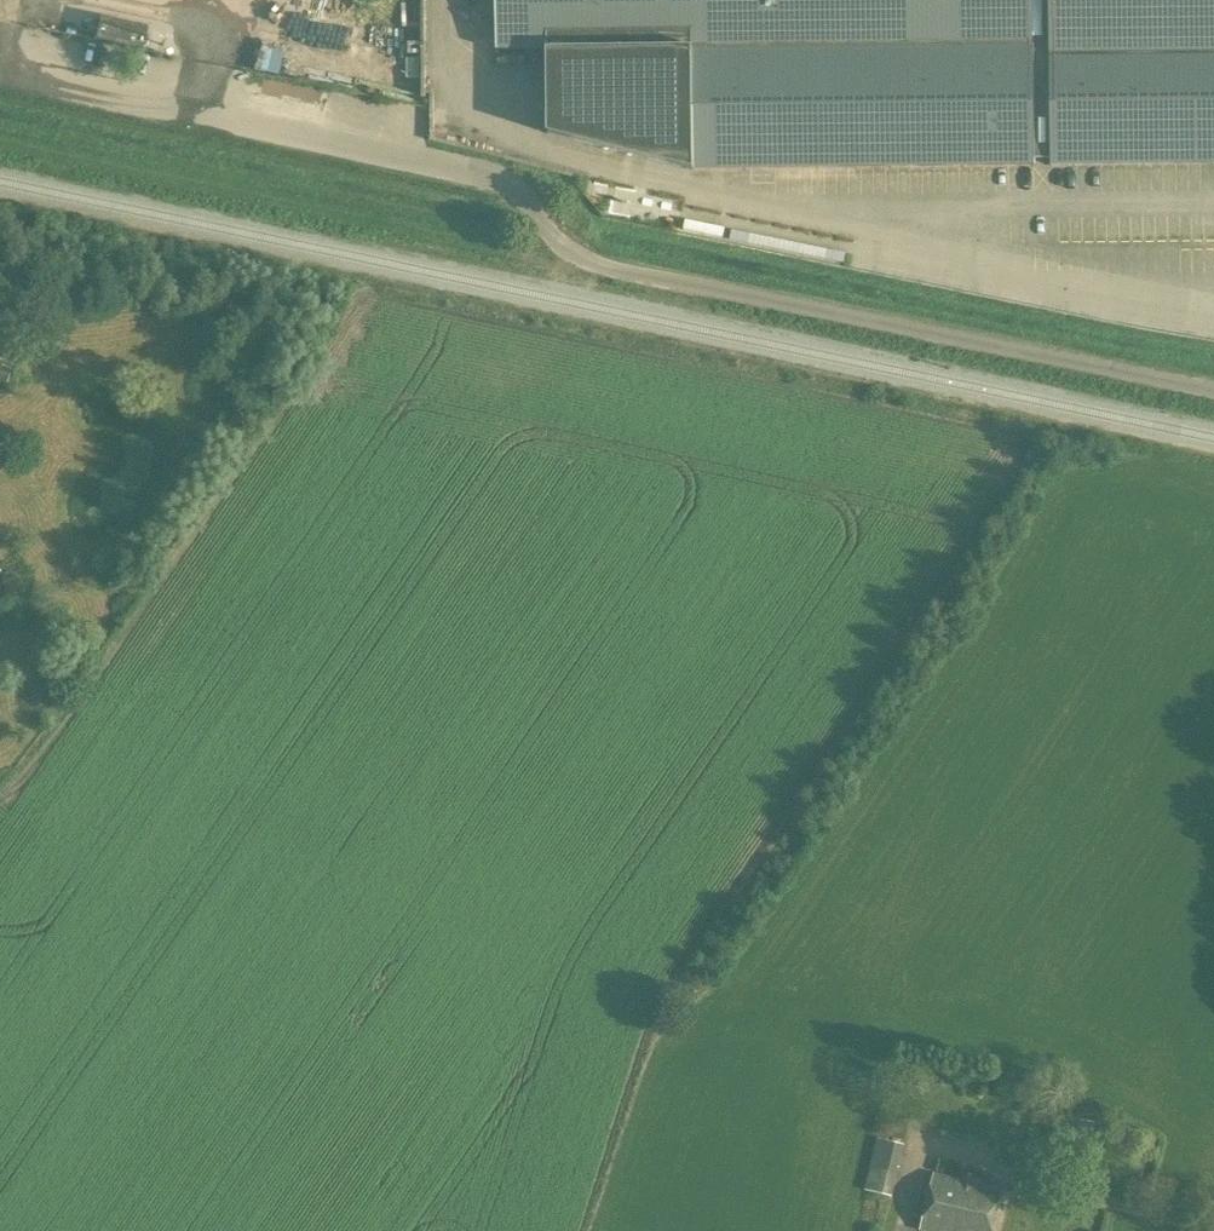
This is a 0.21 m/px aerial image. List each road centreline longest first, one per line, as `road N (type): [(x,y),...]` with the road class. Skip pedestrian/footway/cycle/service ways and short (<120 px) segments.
road 1 (unclassified): [(1213,387),(599,265),(508,182),(466,167),(0,68)]

